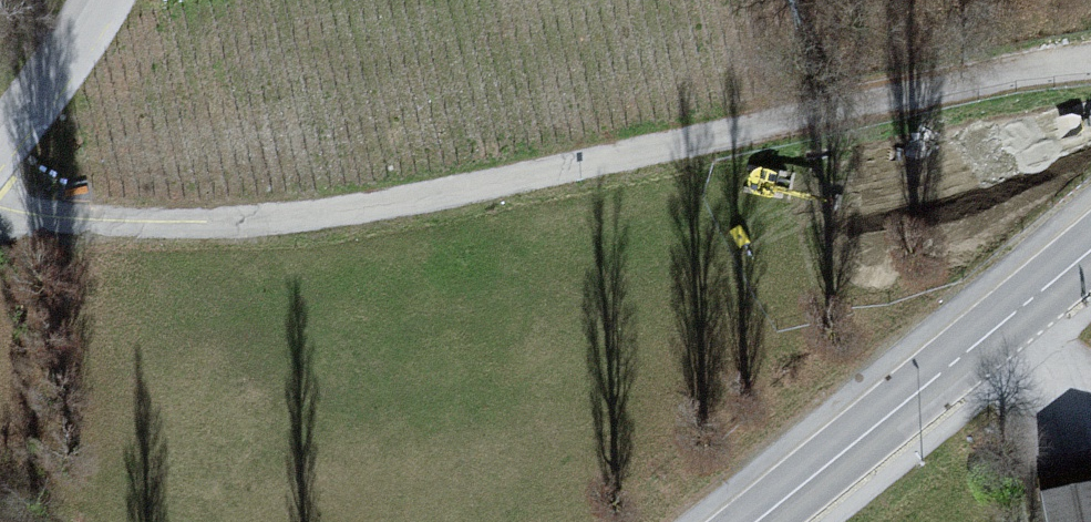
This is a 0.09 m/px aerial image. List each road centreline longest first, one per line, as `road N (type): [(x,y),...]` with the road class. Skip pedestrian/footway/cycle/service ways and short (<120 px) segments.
road 1 (residential): [(0,209),(60,228),(183,236),(420,207),(1090,65)]
road 2 (residential): [(1090,250),(756,521)]
road 3 (residential): [(0,131),(90,0)]

